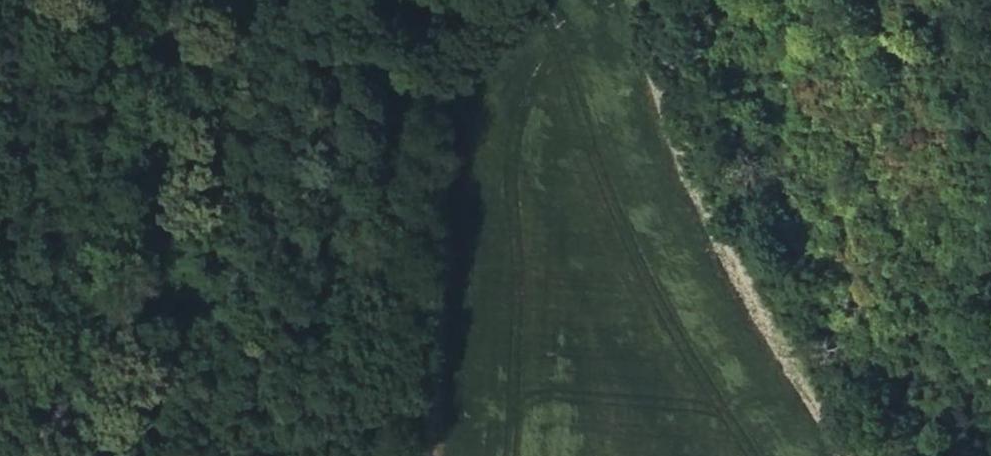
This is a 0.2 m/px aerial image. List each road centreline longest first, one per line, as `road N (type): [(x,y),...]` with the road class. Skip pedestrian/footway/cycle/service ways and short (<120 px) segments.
road 1 (tertiary): [(182,0),(182,43),(136,252),(58,401),(0,440)]

